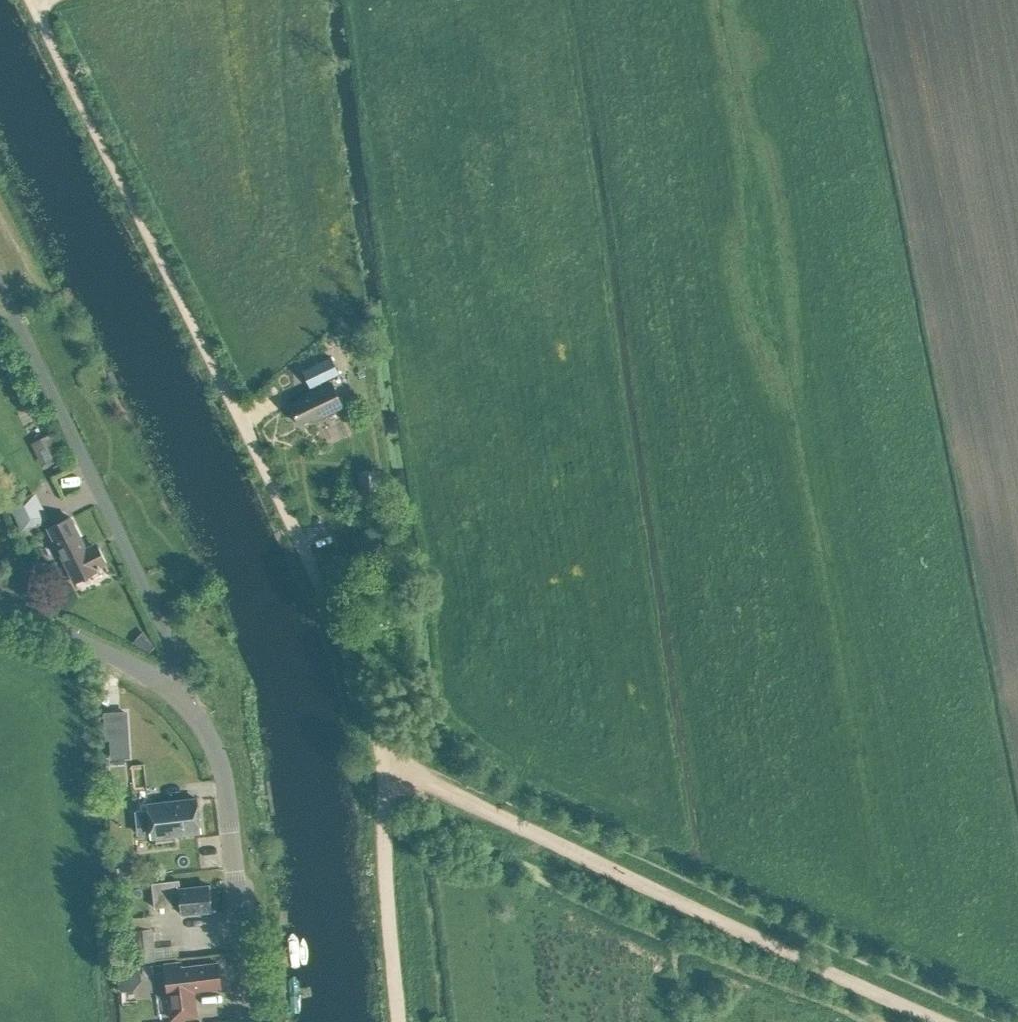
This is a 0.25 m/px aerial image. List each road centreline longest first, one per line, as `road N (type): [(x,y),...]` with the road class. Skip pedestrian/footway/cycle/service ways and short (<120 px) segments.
road 1 (track): [(386,768),(324,592),(33,0)]
road 2 (track): [(937,1021),(386,768)]
road 3 (unclassified): [(177,699),(161,623),(0,289)]
road 4 (unclassified): [(251,1021),(223,780),(207,733),(177,699)]
road 5 (track): [(395,1021),(381,886),(386,768)]
road 6 (unclassified): [(177,699),(121,659),(0,606)]

